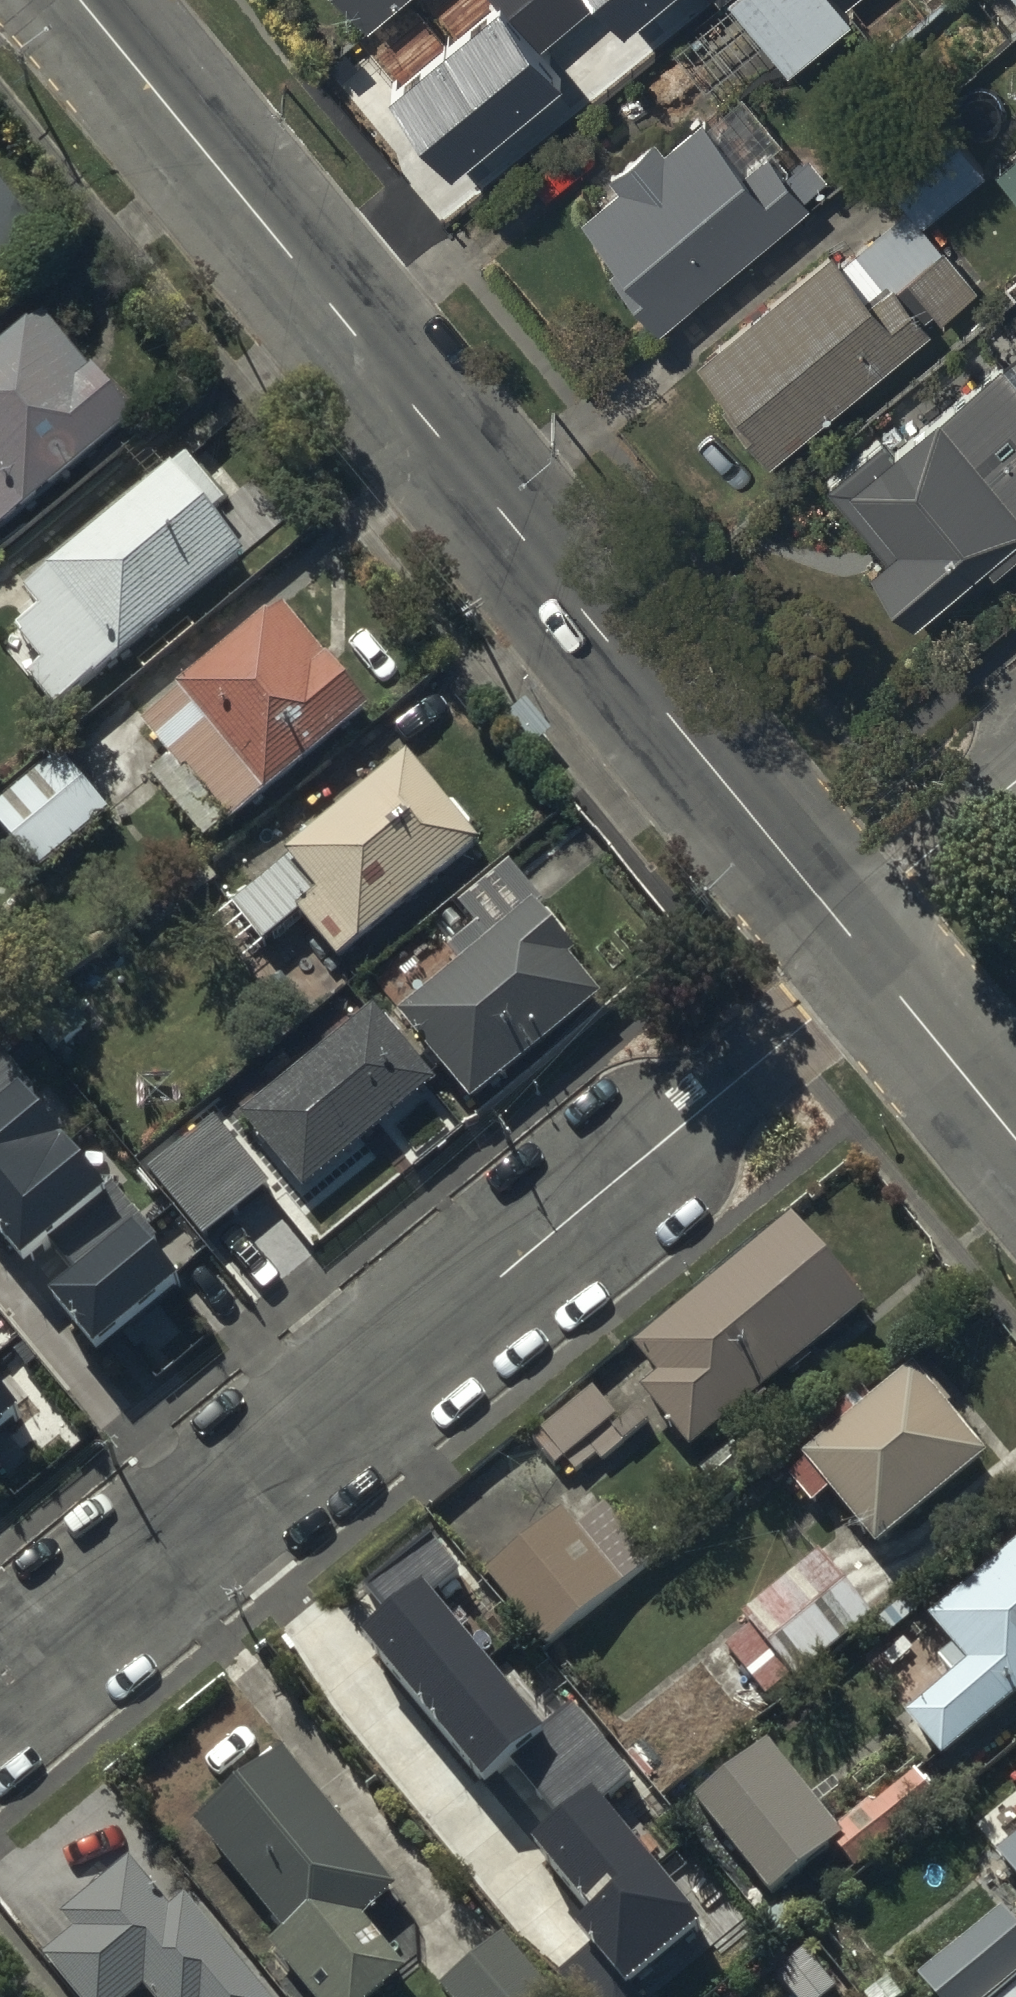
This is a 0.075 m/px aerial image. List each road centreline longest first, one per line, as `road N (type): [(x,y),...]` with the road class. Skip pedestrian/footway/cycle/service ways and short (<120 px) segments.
road 1 (tertiary): [(83,0),(859,947)]
road 2 (residential): [(859,947),(811,1022),(0,1688)]
road 3 (tertiary): [(859,947),(1015,1138)]
road 4 (residential): [(1015,785),(904,877),(859,947)]

